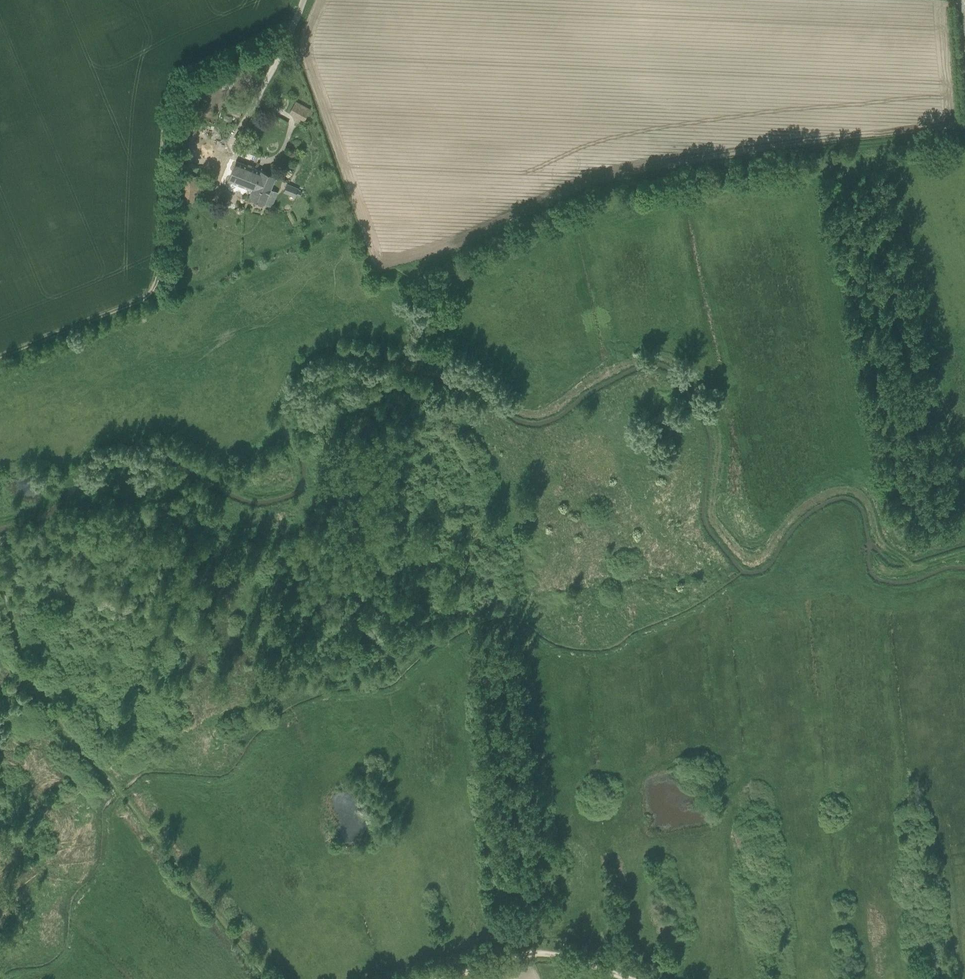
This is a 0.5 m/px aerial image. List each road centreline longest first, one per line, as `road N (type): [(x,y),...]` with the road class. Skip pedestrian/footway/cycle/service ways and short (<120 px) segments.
road 1 (track): [(0,358),(152,295),(177,81),(192,67),(290,34)]
road 2 (track): [(269,978),(30,679)]
road 3 (track): [(621,978),(552,957),(449,978)]

